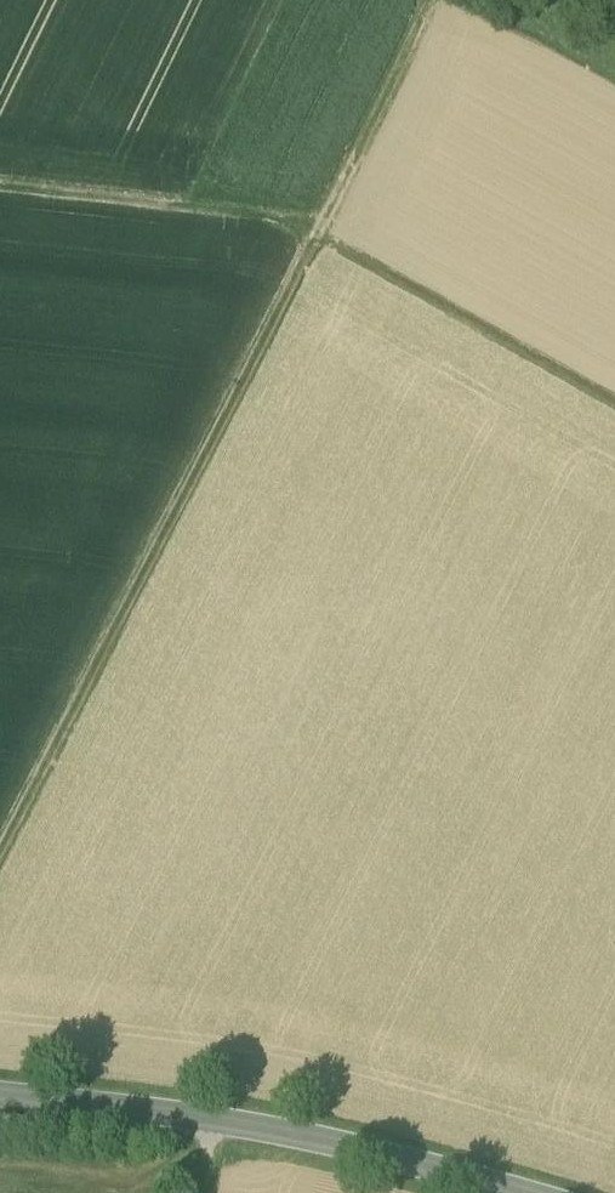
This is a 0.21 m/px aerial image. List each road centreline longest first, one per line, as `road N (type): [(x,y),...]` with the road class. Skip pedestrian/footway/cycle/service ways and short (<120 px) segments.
road 1 (track): [(0,879),(66,768),(287,292),(435,0)]
road 2 (residential): [(0,1096),(217,1122),(399,1158),(514,1192)]
road 3 (track): [(0,184),(246,214),(316,237)]

